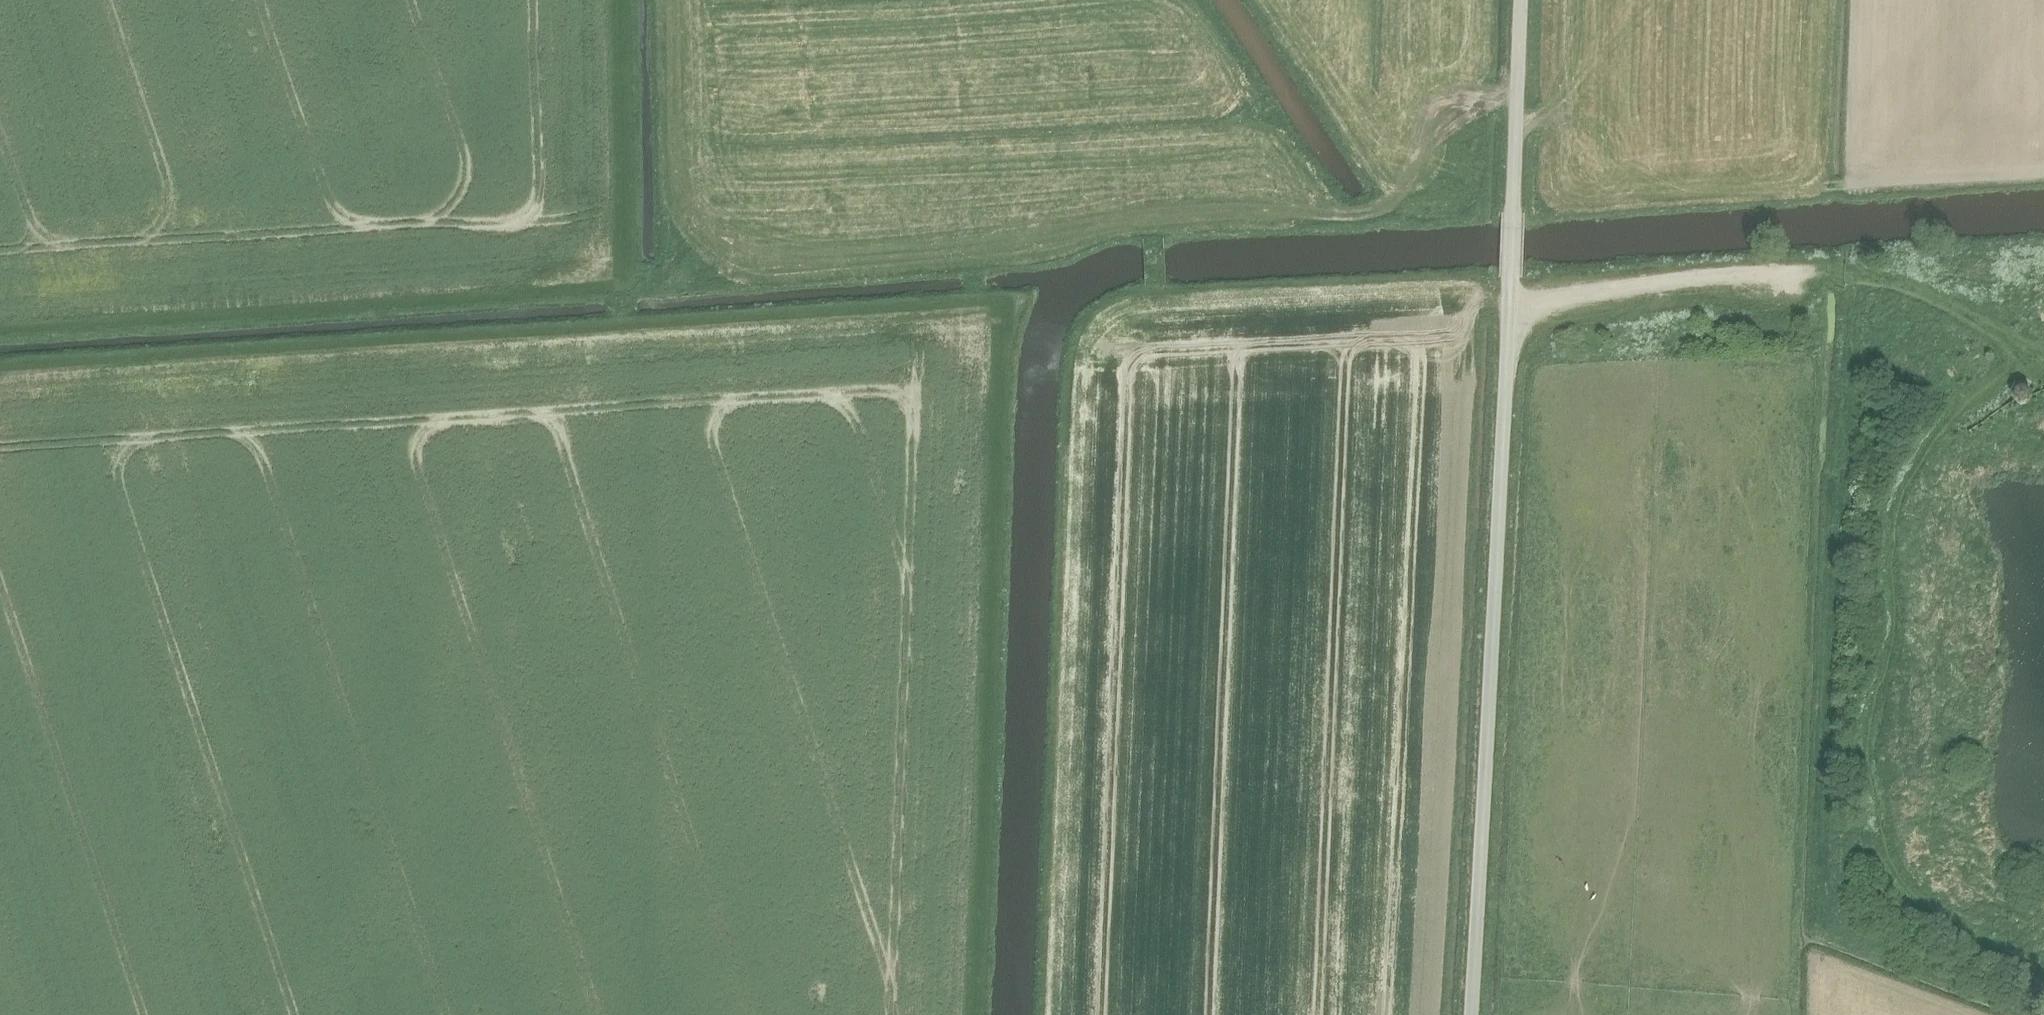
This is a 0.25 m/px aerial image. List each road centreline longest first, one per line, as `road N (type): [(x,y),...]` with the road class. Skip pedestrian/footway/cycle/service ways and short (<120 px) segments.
road 1 (unclassified): [(1520,0),(1511,312),(1470,1014)]

